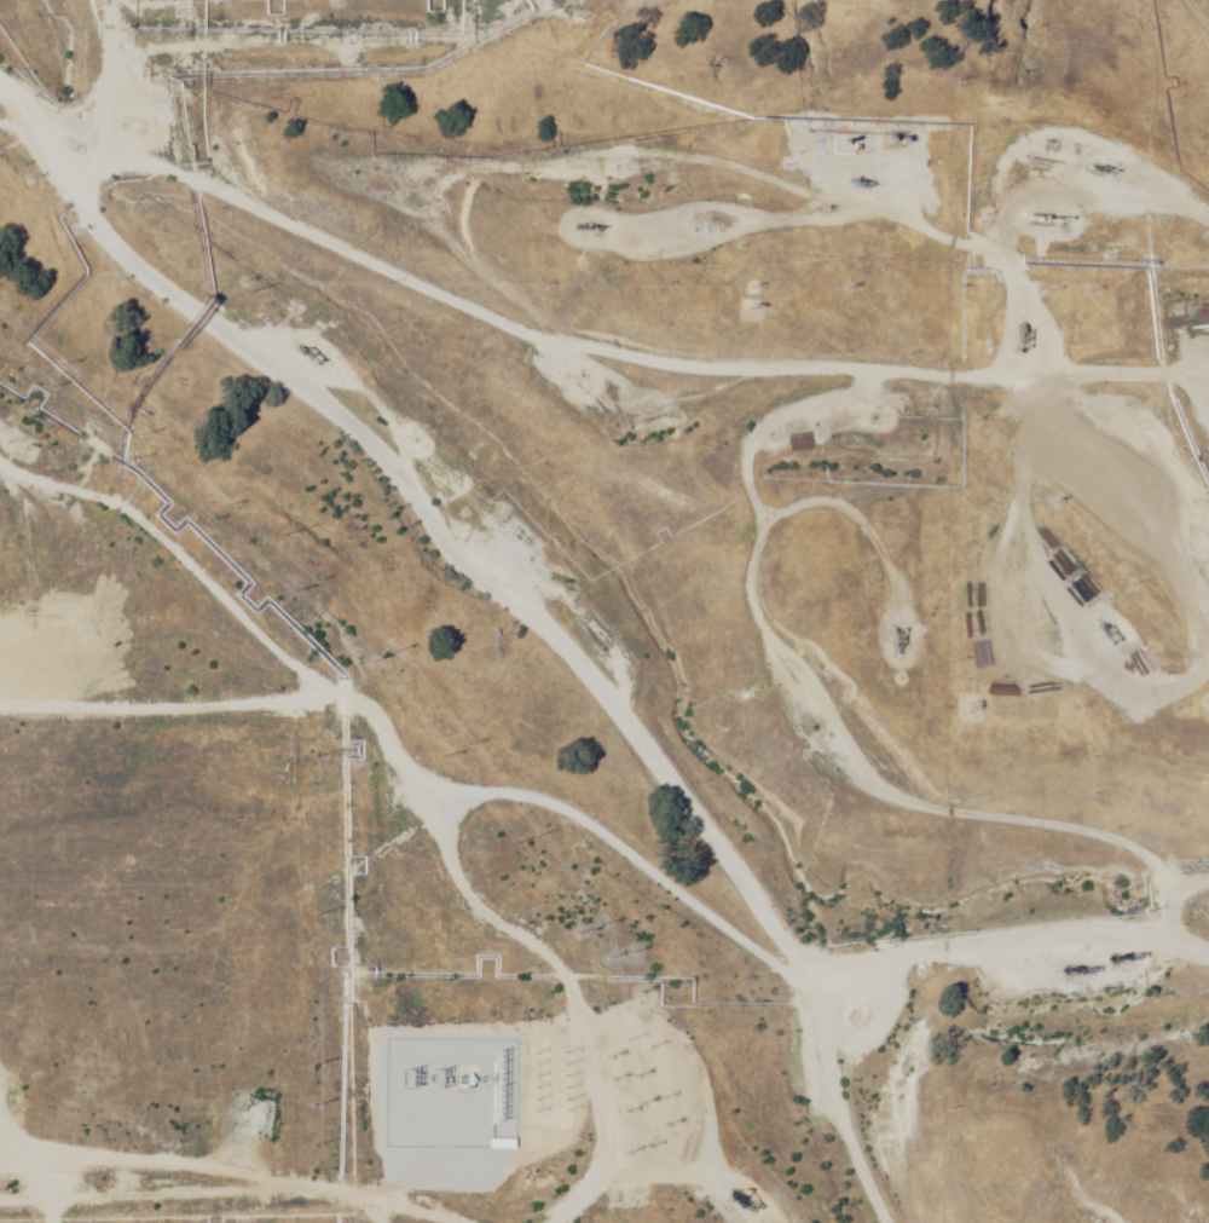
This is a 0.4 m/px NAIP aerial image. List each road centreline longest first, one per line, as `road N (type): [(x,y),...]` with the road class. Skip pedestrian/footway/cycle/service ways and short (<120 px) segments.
road 1 (track): [(1208,1009),(1030,953),(782,922),(764,907),(659,899),(486,779),(268,911),(110,960),(58,964)]
road 2 (track): [(0,150),(40,138),(554,399),(904,414),(918,429),(896,479),(741,521)]
road 3 (track): [(77,23),(325,105),(681,175),(896,302),(1011,246),(1124,271),(1208,258)]
road 4 (track): [(0,206),(452,667),(764,907)]
road 5 (track): [(775,409),(741,452),(741,521),(758,631),(841,756),(897,788),(1208,837)]
road 6 (track): [(485,973),(364,890),(97,596),(0,535)]
road 7 (track): [(0,1158),(376,1158),(485,973)]
road 8 (track): [(1208,689),(1005,417),(904,414)]
road 9 (track): [(1020,417),(1020,507),(1060,628),(1152,671),(1207,686)]
road 10 (track): [(749,1222),(522,986),(485,973)]
road 11 (track): [(896,302),(1005,417),(1208,411)]
road 12 (track): [(811,1222),(815,1158),(770,1004),(782,922)]
road 13 (track): [(485,973),(572,1222)]
road 14 (track): [(551,1222),(536,1208),(376,1158)]
road 15 (track): [(77,23),(40,138)]

